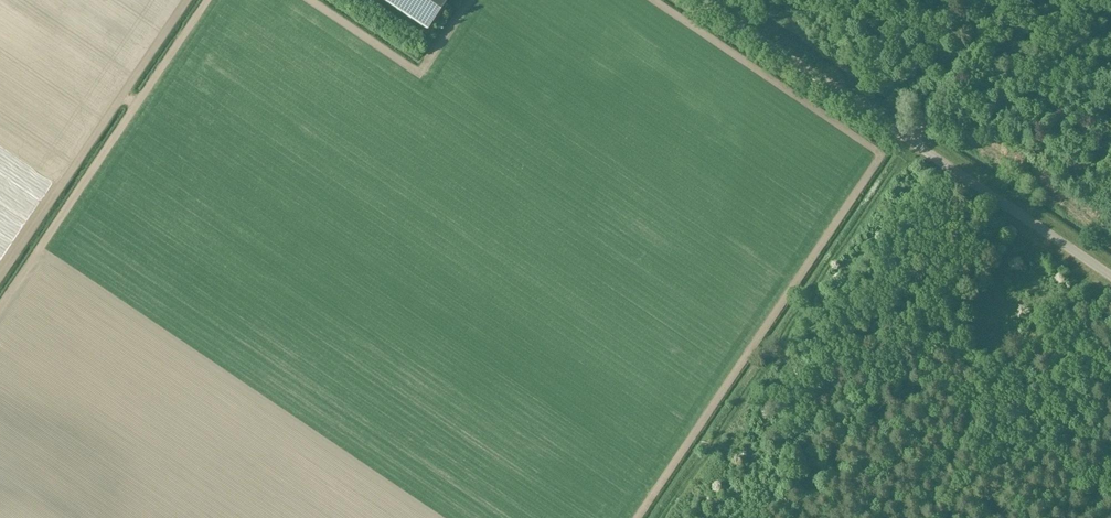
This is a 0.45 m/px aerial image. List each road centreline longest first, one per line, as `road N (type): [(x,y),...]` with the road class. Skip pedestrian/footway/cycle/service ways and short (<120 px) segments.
road 1 (track): [(663,517),(1007,0)]
road 2 (unclassified): [(1110,277),(700,0)]
road 3 (track): [(831,0),(951,83),(1110,165)]
road 4 (track): [(1094,266),(1044,316),(978,416),(932,517)]

